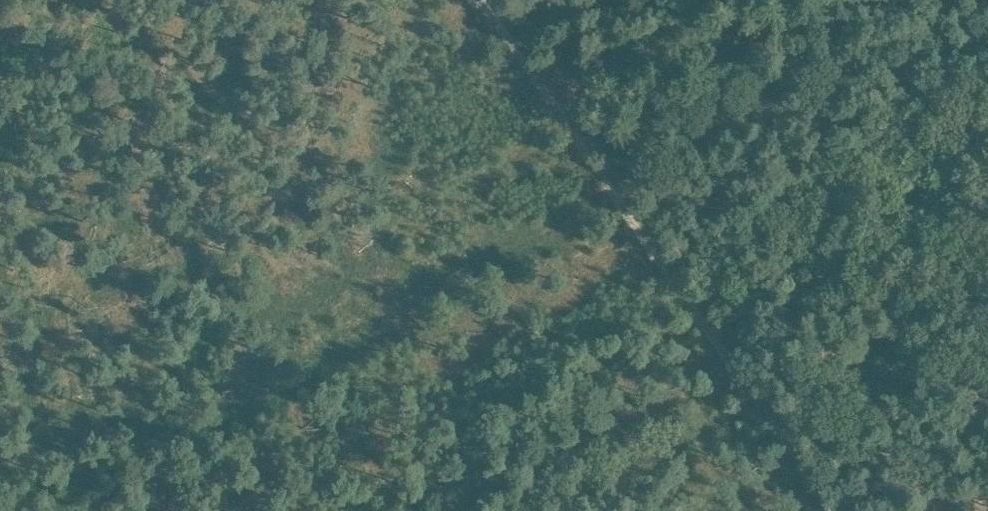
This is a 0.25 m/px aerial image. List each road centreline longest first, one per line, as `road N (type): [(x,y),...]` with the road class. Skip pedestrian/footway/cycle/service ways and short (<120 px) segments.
road 1 (track): [(488,0),(845,510)]

